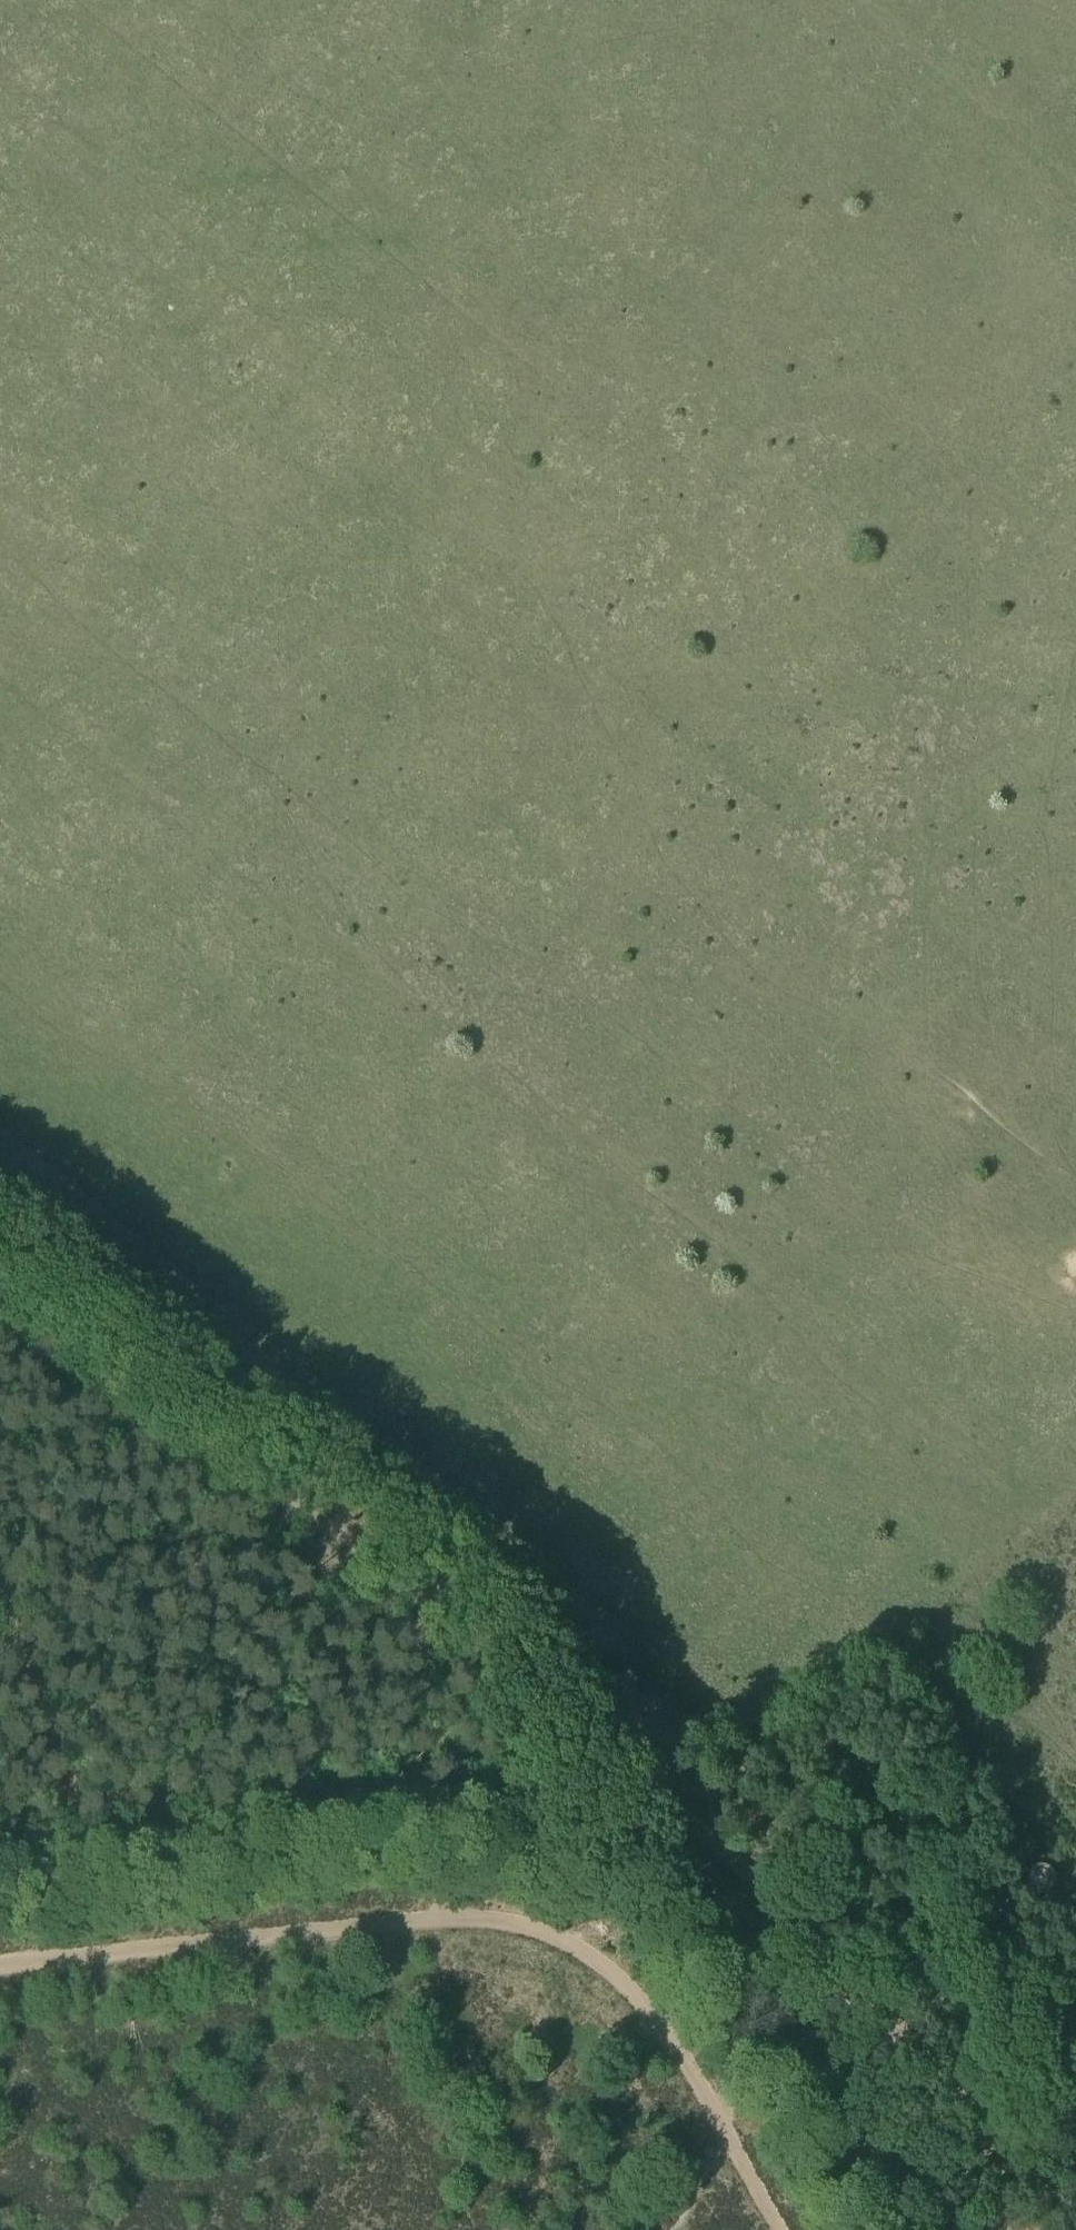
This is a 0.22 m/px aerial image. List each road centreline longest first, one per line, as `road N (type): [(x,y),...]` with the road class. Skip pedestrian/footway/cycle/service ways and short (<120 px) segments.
road 1 (track): [(0,1281),(422,1599),(639,1775),(840,1967),(868,1979),(889,2004)]
road 2 (track): [(642,2004),(602,1963),(517,1922),(0,1967)]
road 3 (track): [(889,2004),(1075,2205)]
road 4 (track): [(777,2229),(642,2004)]

